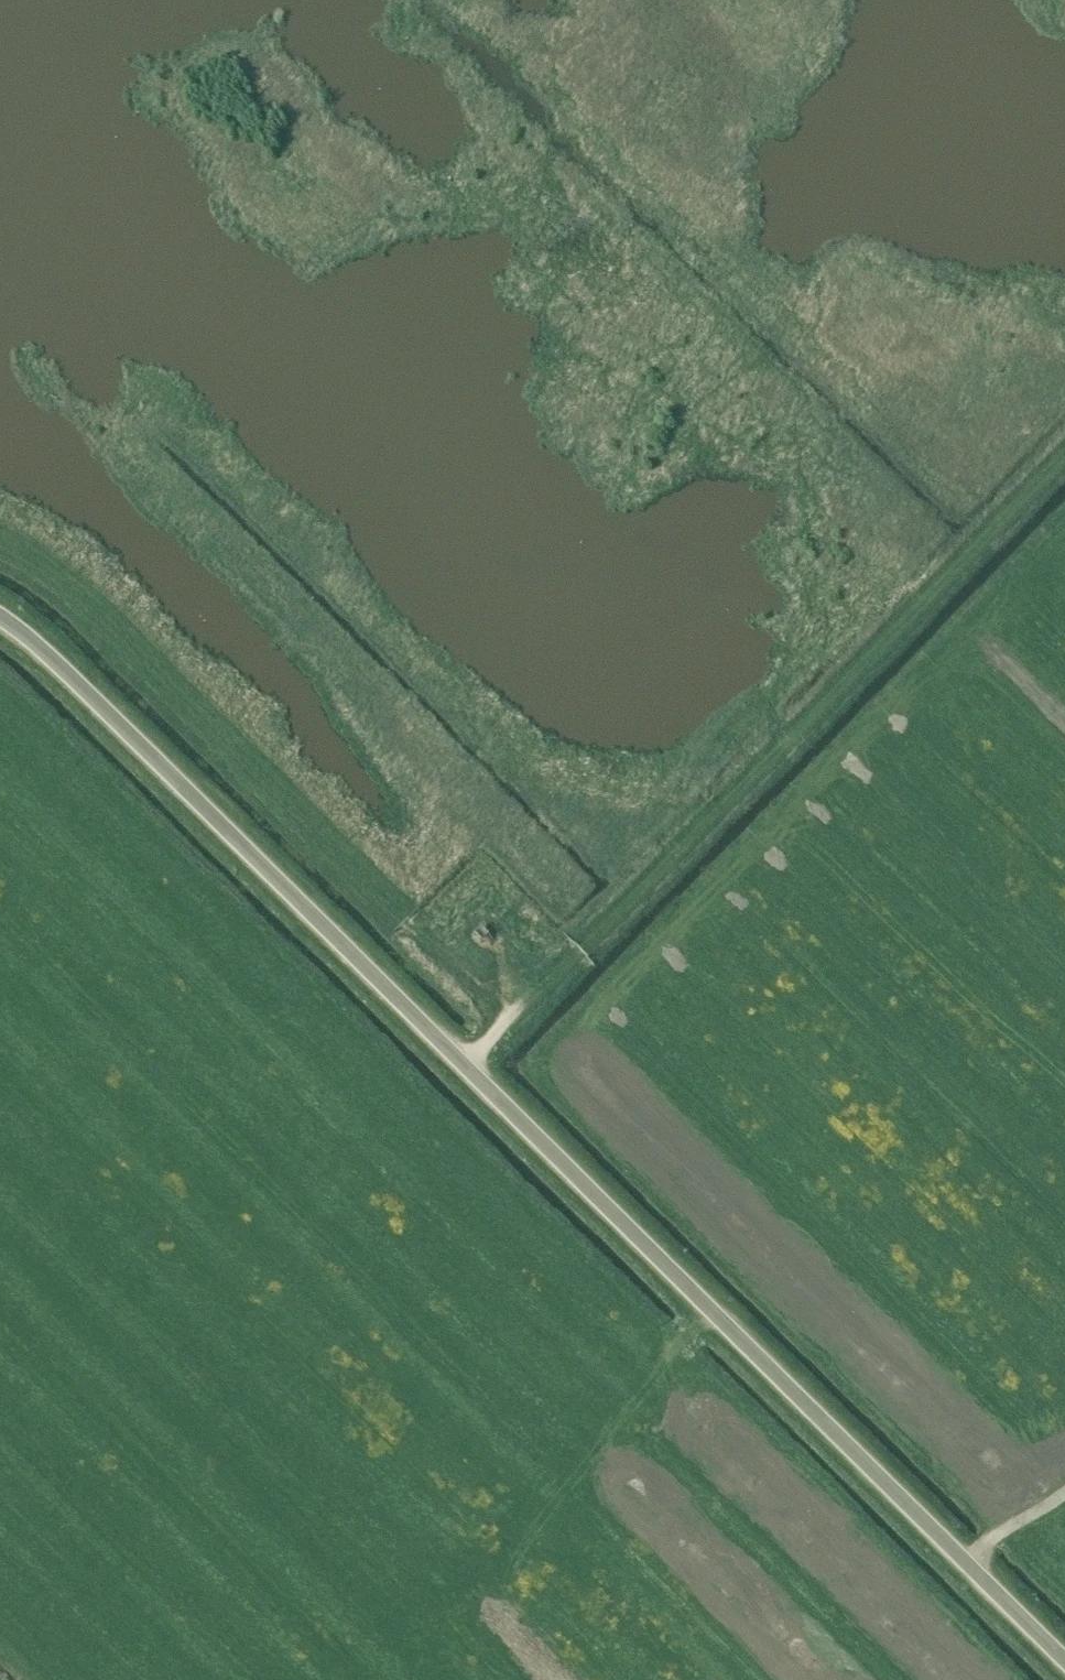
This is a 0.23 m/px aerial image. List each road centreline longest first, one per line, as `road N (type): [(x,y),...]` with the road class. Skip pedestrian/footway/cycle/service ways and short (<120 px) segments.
road 1 (unclassified): [(1064,1661),(68,672),(0,616)]
road 2 (track): [(967,1564),(1064,1494)]

